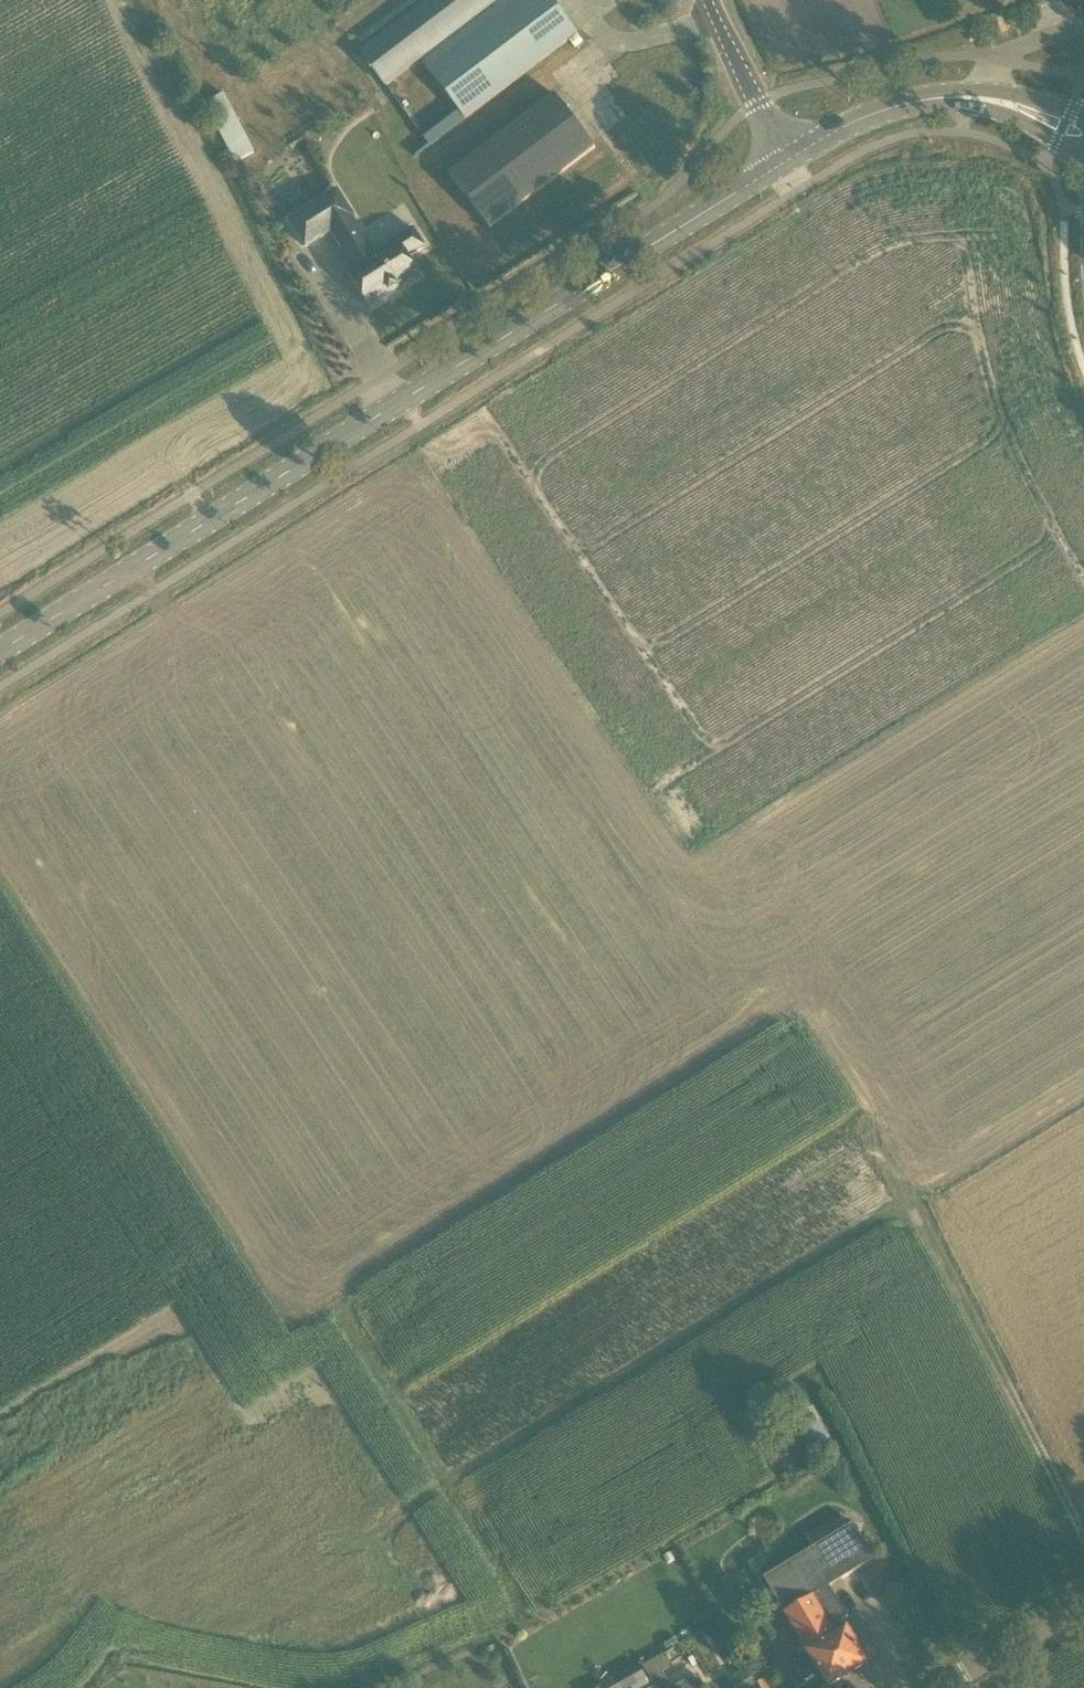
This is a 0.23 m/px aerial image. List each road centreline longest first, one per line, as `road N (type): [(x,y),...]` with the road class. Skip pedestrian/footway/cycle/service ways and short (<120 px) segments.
road 1 (tertiary): [(0,652),(786,162)]
road 2 (tertiary): [(786,162),(866,117),(907,104),(977,98)]
road 3 (unclassified): [(786,162),(708,0)]
road 4 (unclassified): [(942,1687),(1083,1607)]

